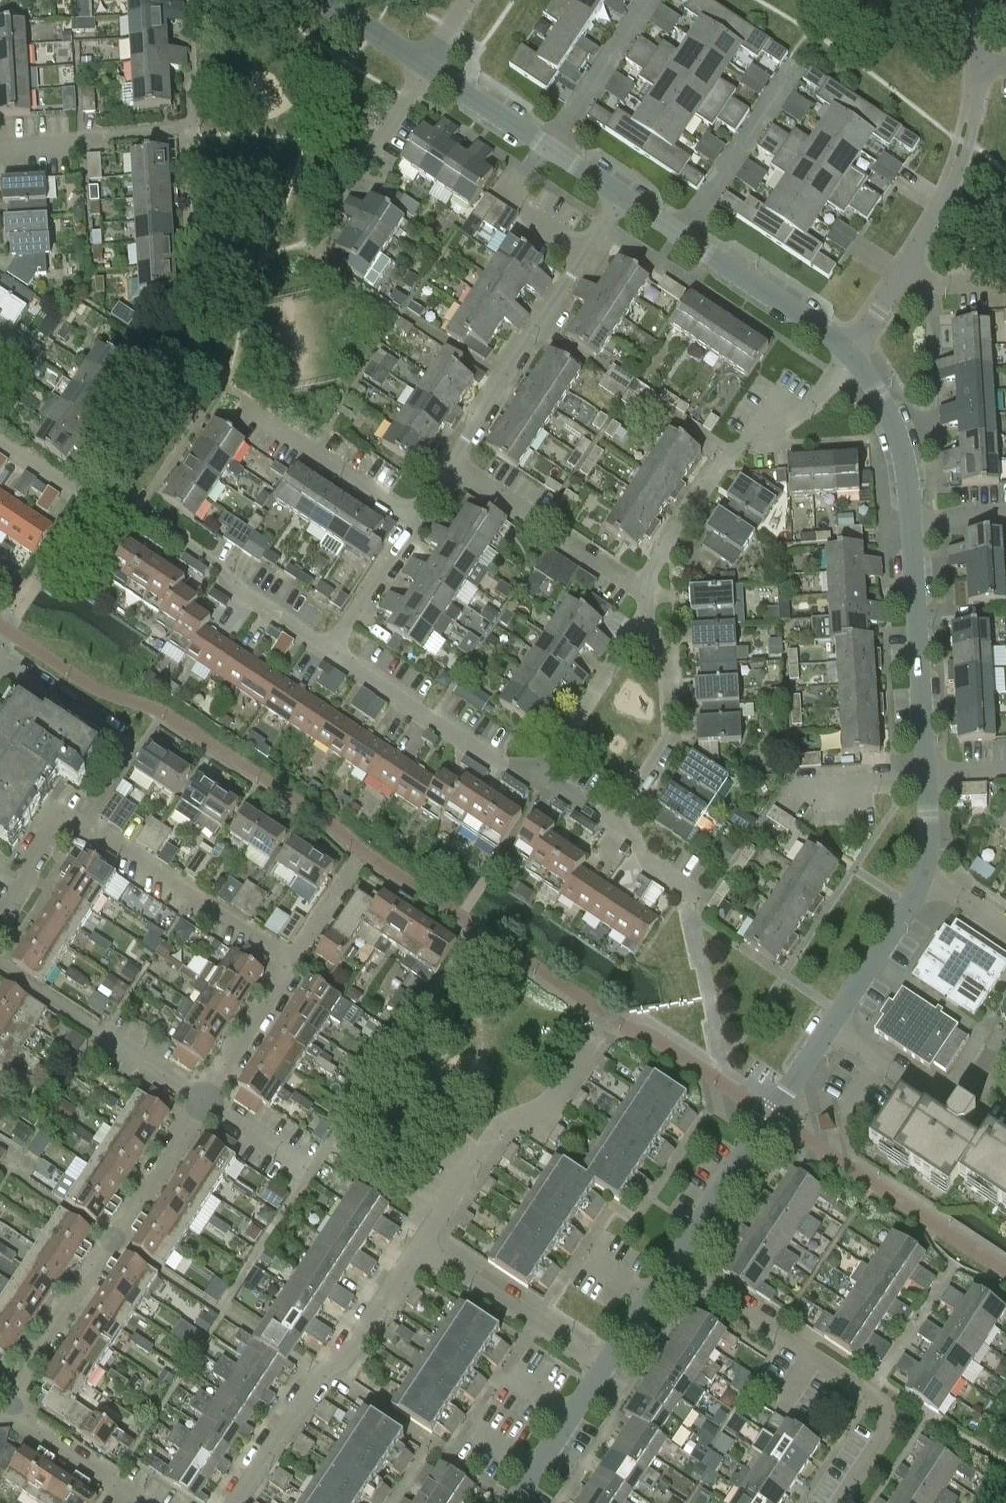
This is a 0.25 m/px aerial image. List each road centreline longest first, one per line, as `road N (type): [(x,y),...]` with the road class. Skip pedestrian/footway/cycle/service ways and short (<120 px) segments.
road 1 (residential): [(327,651),(234,595),(209,560),(141,514),(88,495),(0,439)]
road 2 (residential): [(6,1408),(204,1100)]
road 3 (residential): [(839,1502),(884,1434),(883,1404),(673,1267)]
road 4 (residential): [(236,1502),(419,1248)]
road 5 (residential): [(419,1248),(497,1129),(556,1101),(613,1019)]
road 6 (residential): [(673,1267),(828,1028)]
road 7 (residential): [(450,468),(590,253)]
road 8 (residential): [(927,775),(911,523)]
road 9 (residential): [(87,821),(135,748),(0,662)]
road 10 (residential): [(538,774),(500,763),(327,651)]
road 11 (residential): [(204,1100),(0,968)]
road 12 (residential): [(647,592),(450,468)]
road 13 (residential): [(293,959),(100,830)]
road 14 (residential): [(1005,1092),(964,1066),(941,1102),(828,1028)]
road 15 (residential): [(616,823),(670,735),(663,647),(640,625)]
road 16 (residential): [(605,1367),(419,1248)]
road 17 (residential): [(908,267),(955,187),(977,105),(978,67)]
road 18 (residential): [(417,518),(237,404)]
road 19 (residential): [(685,237),(797,64)]
road 20 (residential): [(849,358),(685,237)]
road 21 (residential): [(199,132),(0,146)]
road 22 (residential): [(911,523),(897,430),(849,358)]
road 23 (residential): [(538,774),(640,625)]
road 24 (residential): [(550,149),(651,0)]
road 25 (residential): [(828,1028),(923,876)]
road 26 (residential): [(144,1502),(6,1408)]
road 27 (residential): [(204,1100),(293,959)]
road 28 (residential): [(513,1502),(605,1367)]
road 29 (residential): [(327,651),(417,518)]
road 30 (residential): [(726,455),(801,416),(849,358)]
road 31 (residential): [(647,592),(726,455)]
road 32 (residential): [(550,149),(425,67)]
road 33 (residential): [(87,821),(65,820),(0,923)]
road 34 (residential): [(312,1173),(204,1100)]
road 35 (residential): [(293,959),(363,853)]
road 36 (residential): [(358,171),(425,67)]
road 37 (residential): [(708,902),(656,870),(616,823)]
road 38 (residential): [(605,1367),(673,1267)]
road 39 (residential): [(425,67),(325,0)]

